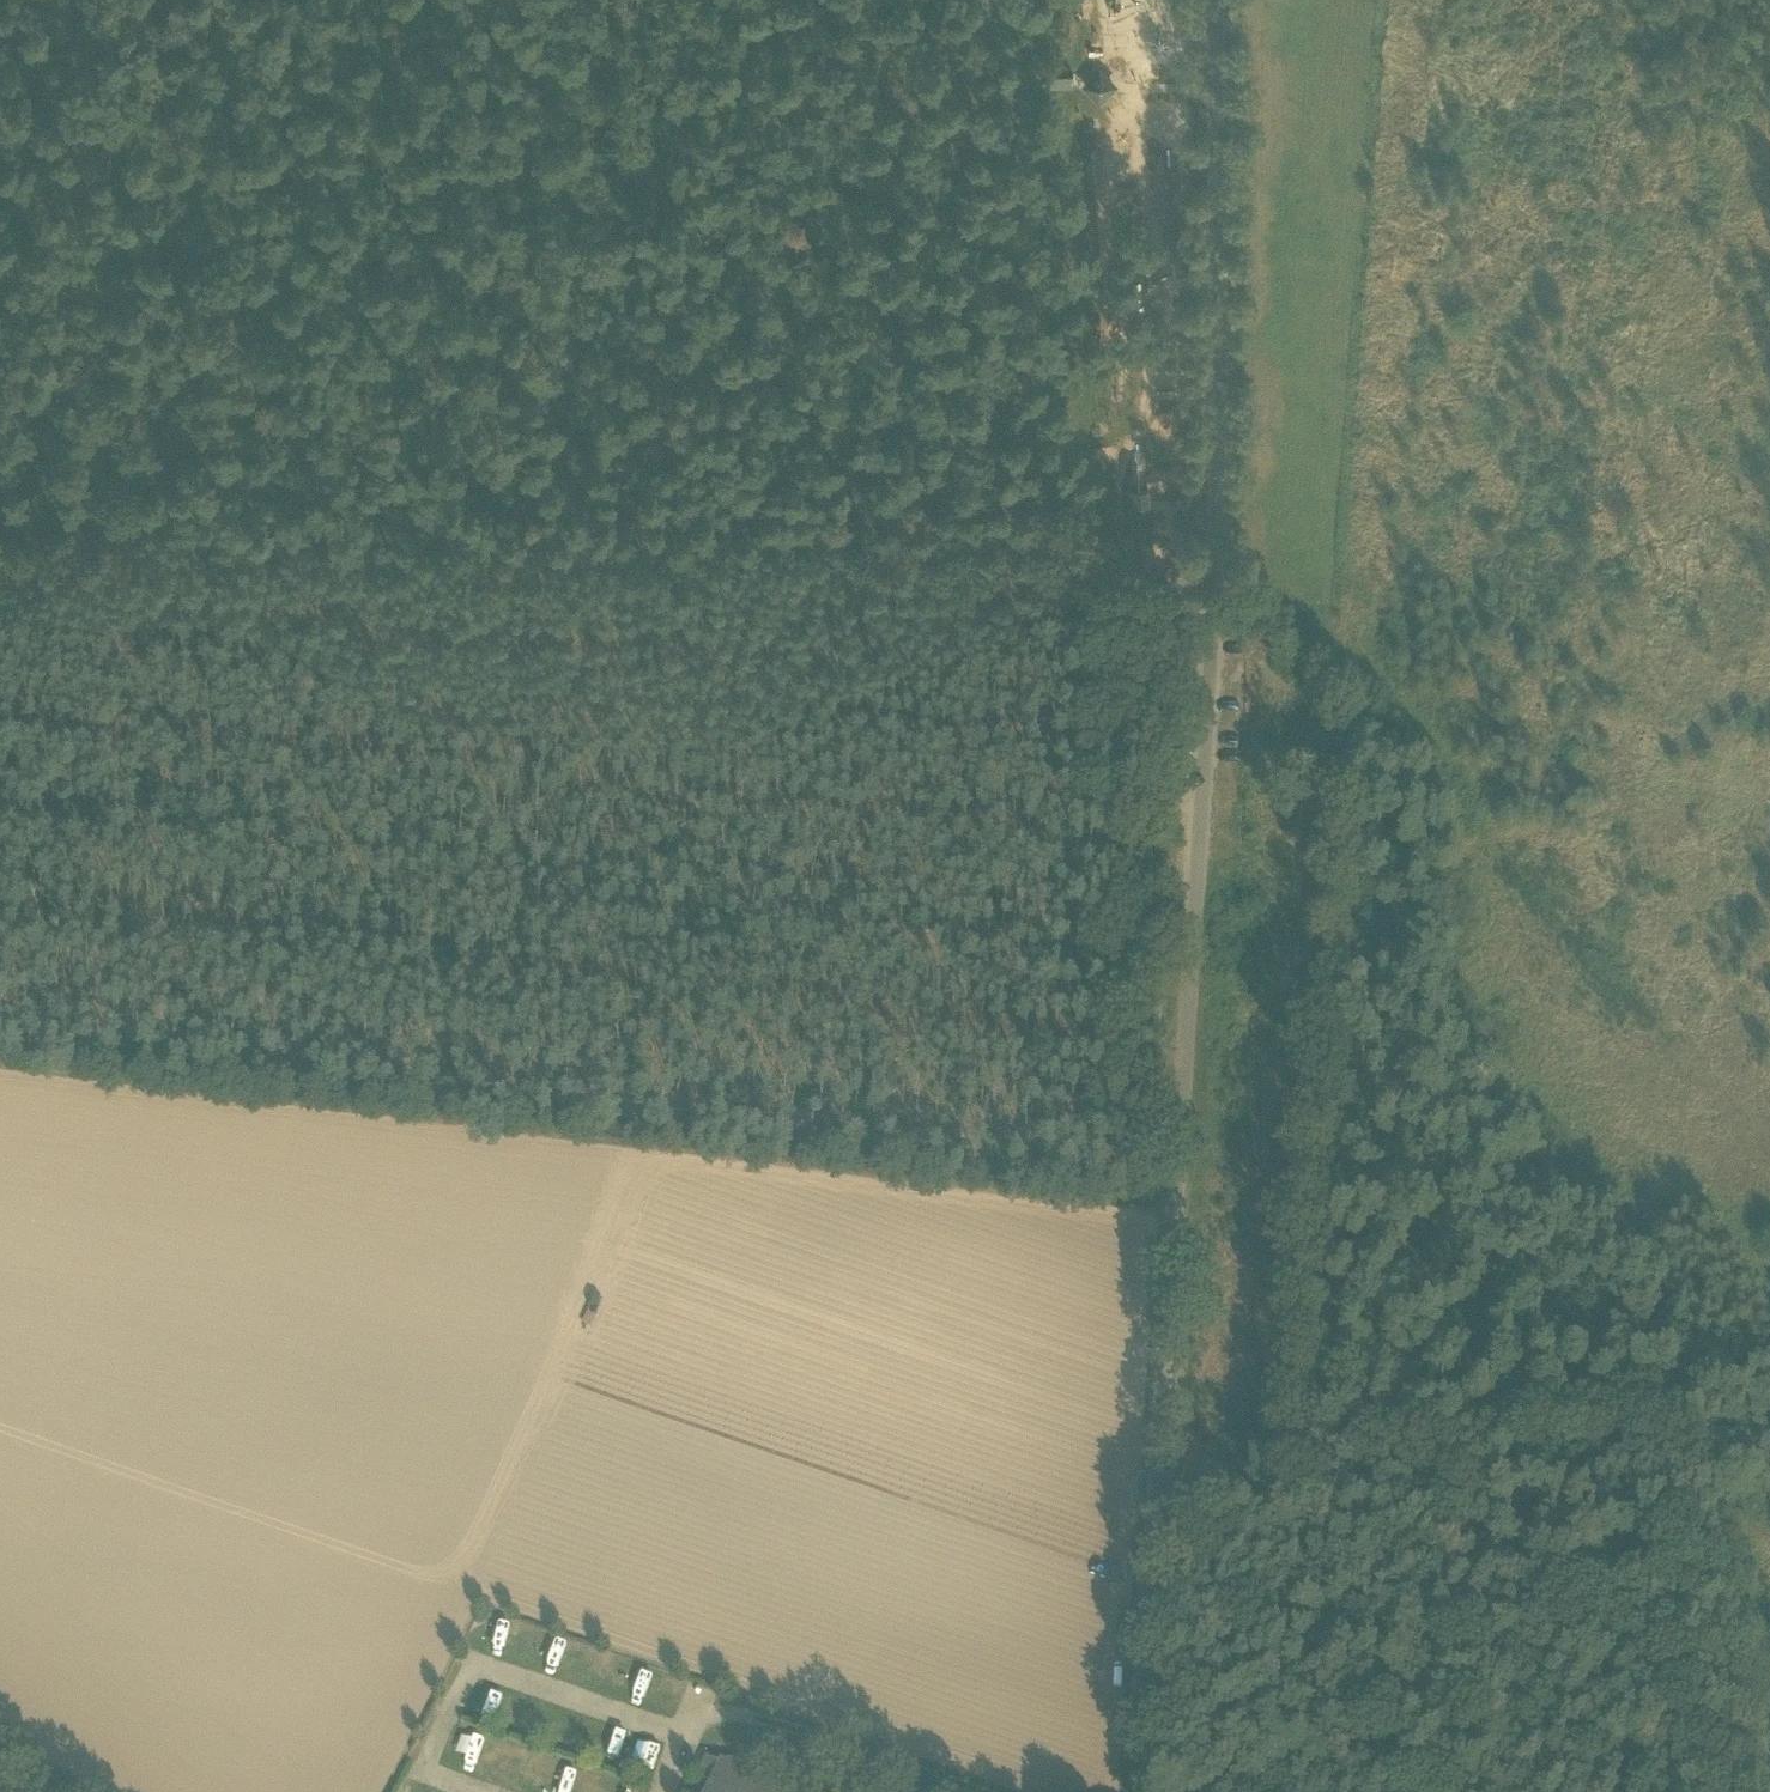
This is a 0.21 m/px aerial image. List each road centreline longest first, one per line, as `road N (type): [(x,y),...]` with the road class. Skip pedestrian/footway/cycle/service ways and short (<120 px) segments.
road 1 (unclassified): [(1137,1791),(1209,789),(1220,507),(1213,0)]
road 2 (track): [(1728,1112),(1346,707)]
road 3 (track): [(1217,582),(1346,707)]

